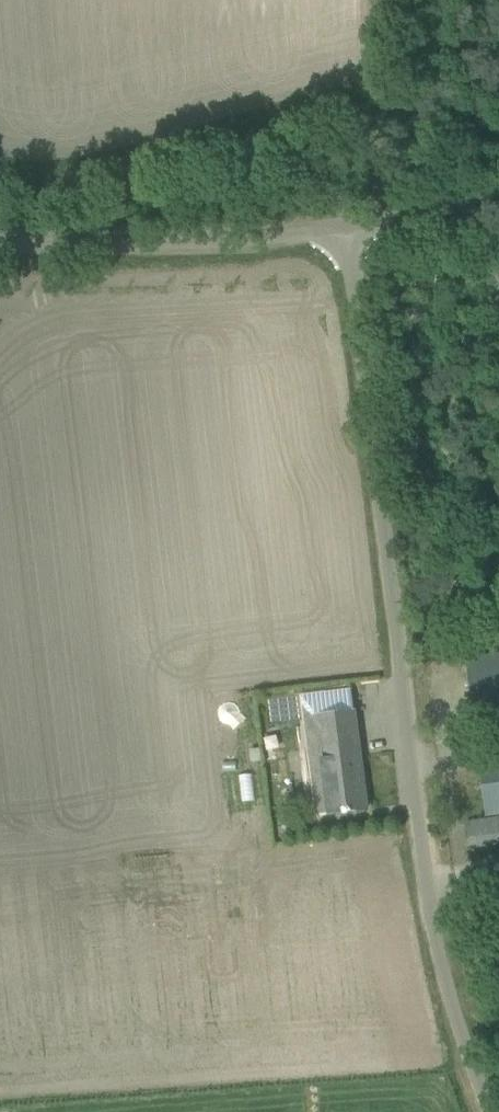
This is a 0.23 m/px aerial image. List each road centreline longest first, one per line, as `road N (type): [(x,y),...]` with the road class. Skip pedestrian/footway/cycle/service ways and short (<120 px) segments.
road 1 (unclassified): [(496,1111),(461,1015),(422,855),(343,229)]
road 2 (unclassified): [(0,243),(237,242),(343,229)]
road 3 (unclassified): [(498,201),(343,229)]

